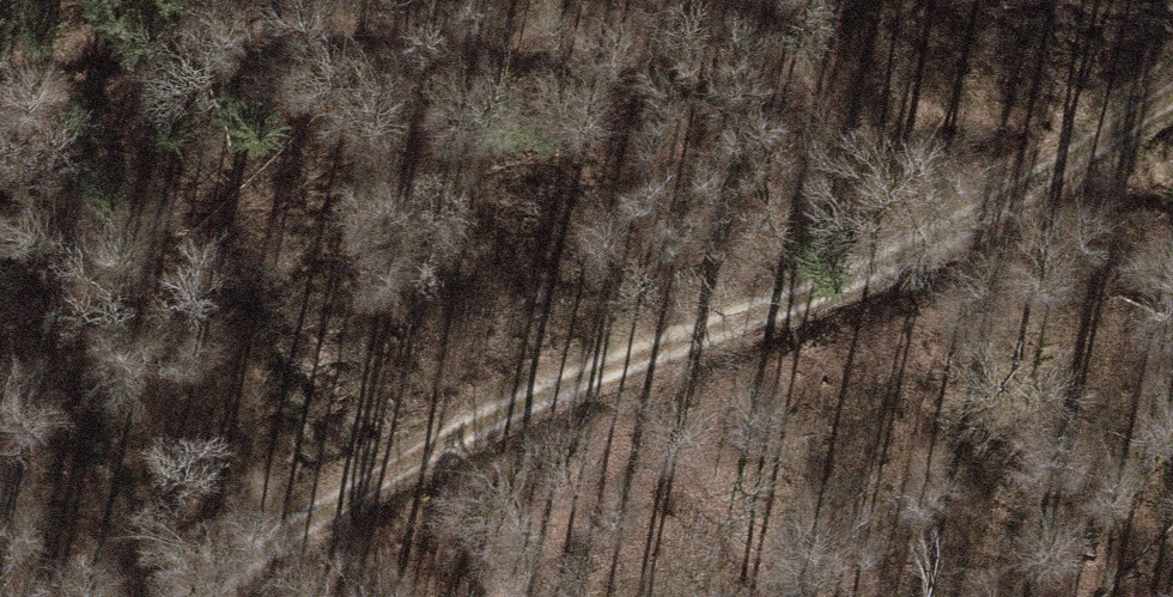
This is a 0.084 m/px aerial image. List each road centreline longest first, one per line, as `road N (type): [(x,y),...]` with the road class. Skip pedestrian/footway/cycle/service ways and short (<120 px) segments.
road 1 (track): [(1172,90),(916,235),(381,479),(206,596)]
road 2 (track): [(0,50),(377,14),(753,65),(1059,155)]
road 3 (track): [(869,0),(857,95),(687,340)]

